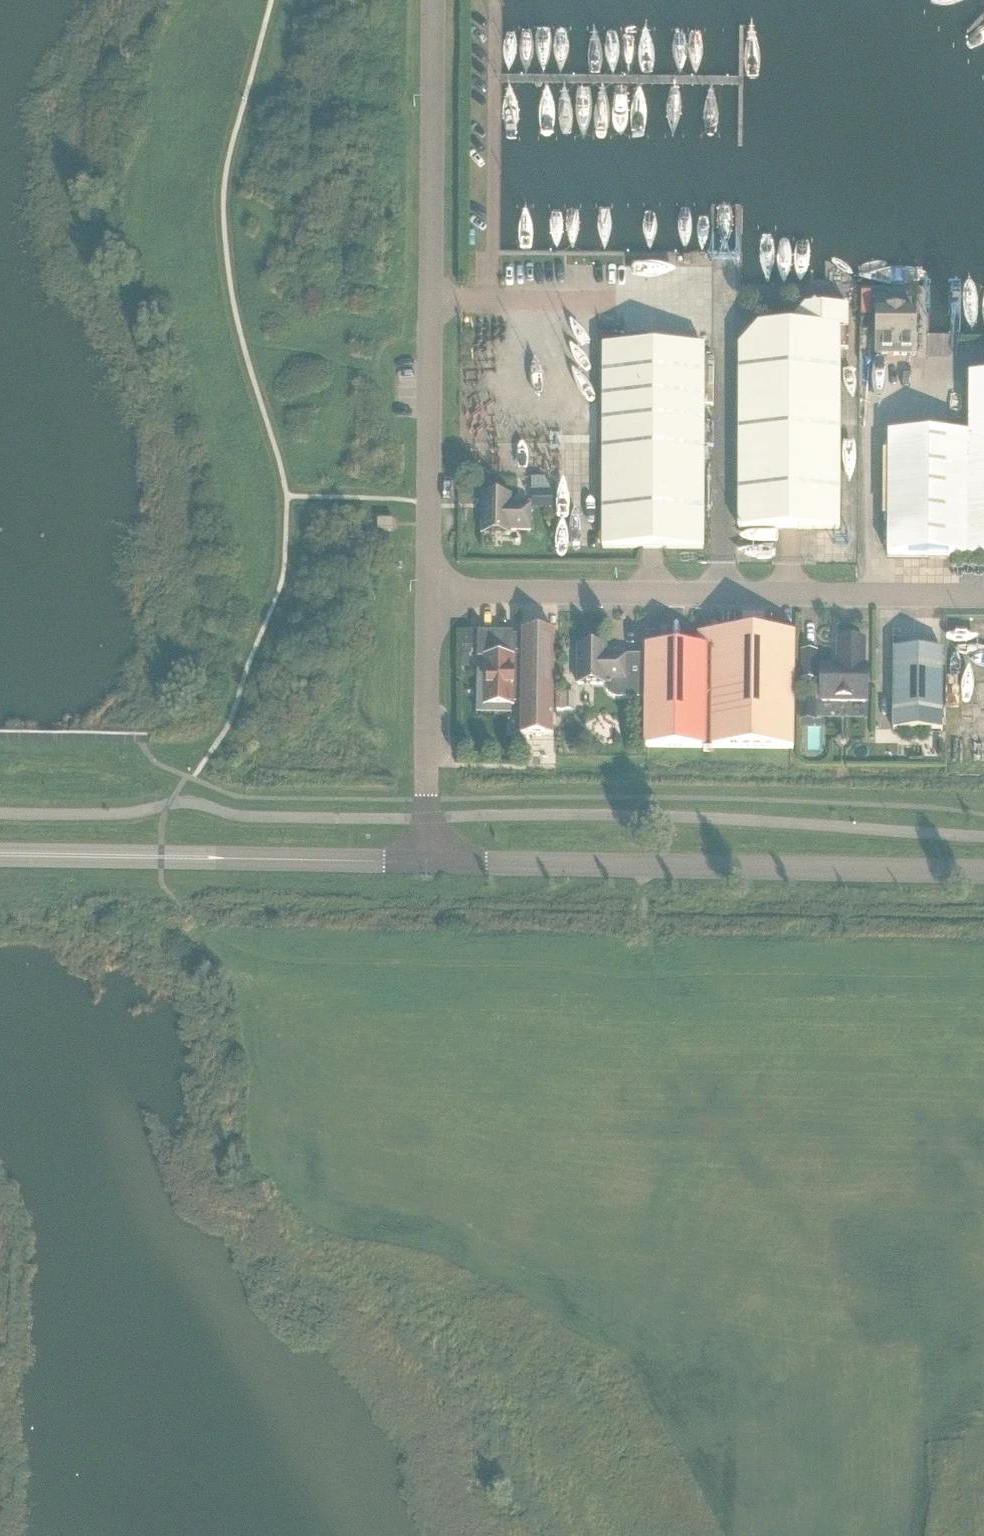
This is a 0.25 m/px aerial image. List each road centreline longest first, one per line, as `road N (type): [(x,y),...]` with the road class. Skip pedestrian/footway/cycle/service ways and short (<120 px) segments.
road 1 (unclassified): [(428,591),(428,0)]
road 2 (unclassified): [(428,591),(983,595)]
road 3 (tertiary): [(431,860),(983,869)]
road 4 (tertiary): [(431,860),(0,854)]
road 5 (unclassified): [(431,860),(428,591)]

